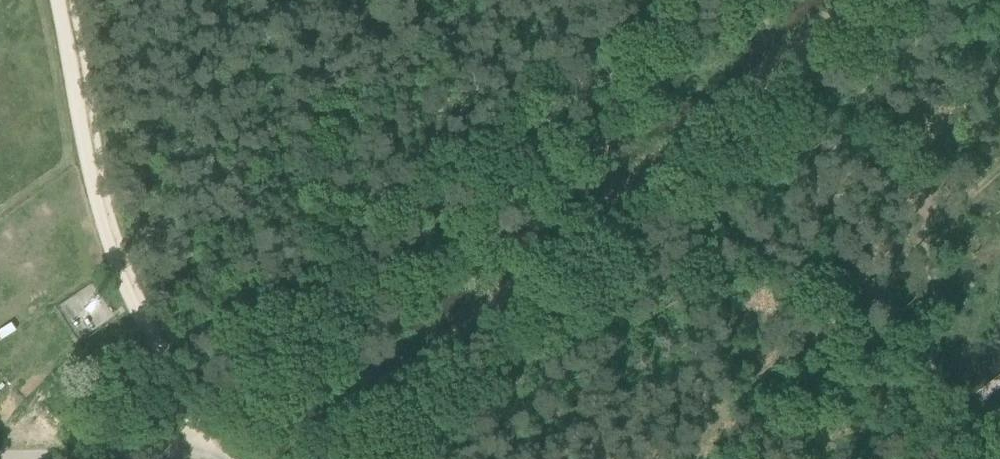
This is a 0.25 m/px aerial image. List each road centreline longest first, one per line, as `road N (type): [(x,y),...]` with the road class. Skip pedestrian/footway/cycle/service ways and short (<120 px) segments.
road 1 (track): [(416,458),(528,370),(667,239),(734,155),(813,122)]
road 2 (track): [(199,451),(133,309),(93,193),(58,0)]
road 3 (track): [(390,83),(133,309)]
road 4 (unclassified): [(216,458),(199,451),(0,458)]
road 5 (track): [(813,122),(966,0)]

